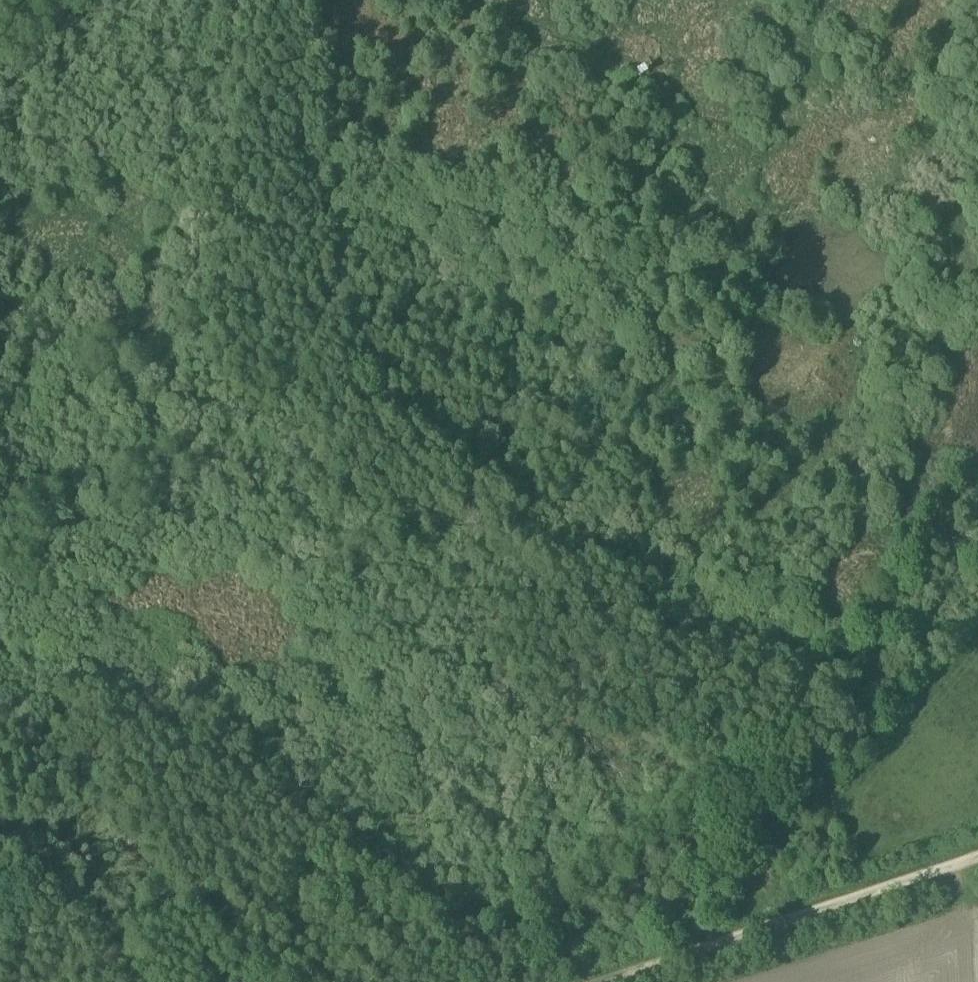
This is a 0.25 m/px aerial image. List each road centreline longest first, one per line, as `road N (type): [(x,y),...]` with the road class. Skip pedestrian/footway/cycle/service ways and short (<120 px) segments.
road 1 (track): [(977,857),(609,981)]

